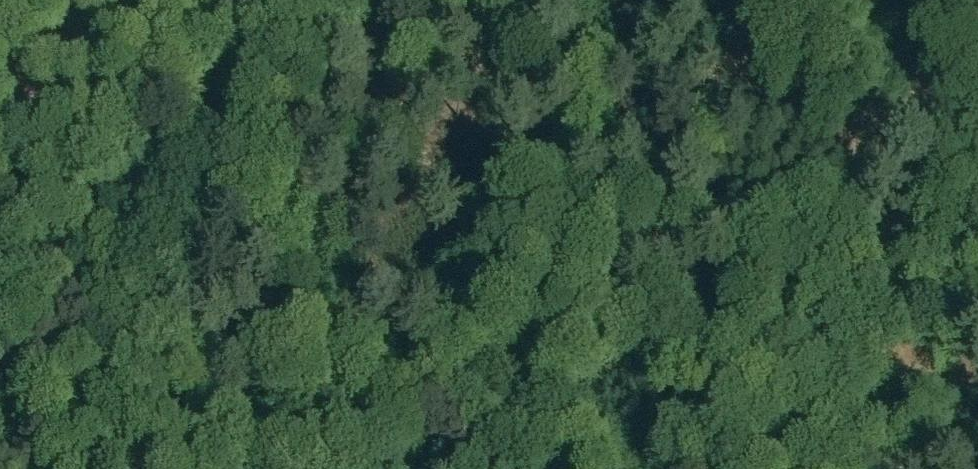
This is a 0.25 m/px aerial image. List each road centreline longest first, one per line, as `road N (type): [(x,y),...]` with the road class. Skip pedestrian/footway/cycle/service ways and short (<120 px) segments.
road 1 (track): [(295,31),(0,311)]
road 2 (track): [(636,0),(584,24),(509,40),(438,22),(295,31)]
road 3 (track): [(140,468),(87,374),(0,341)]
road 4 (track): [(950,468),(939,432),(977,294)]

